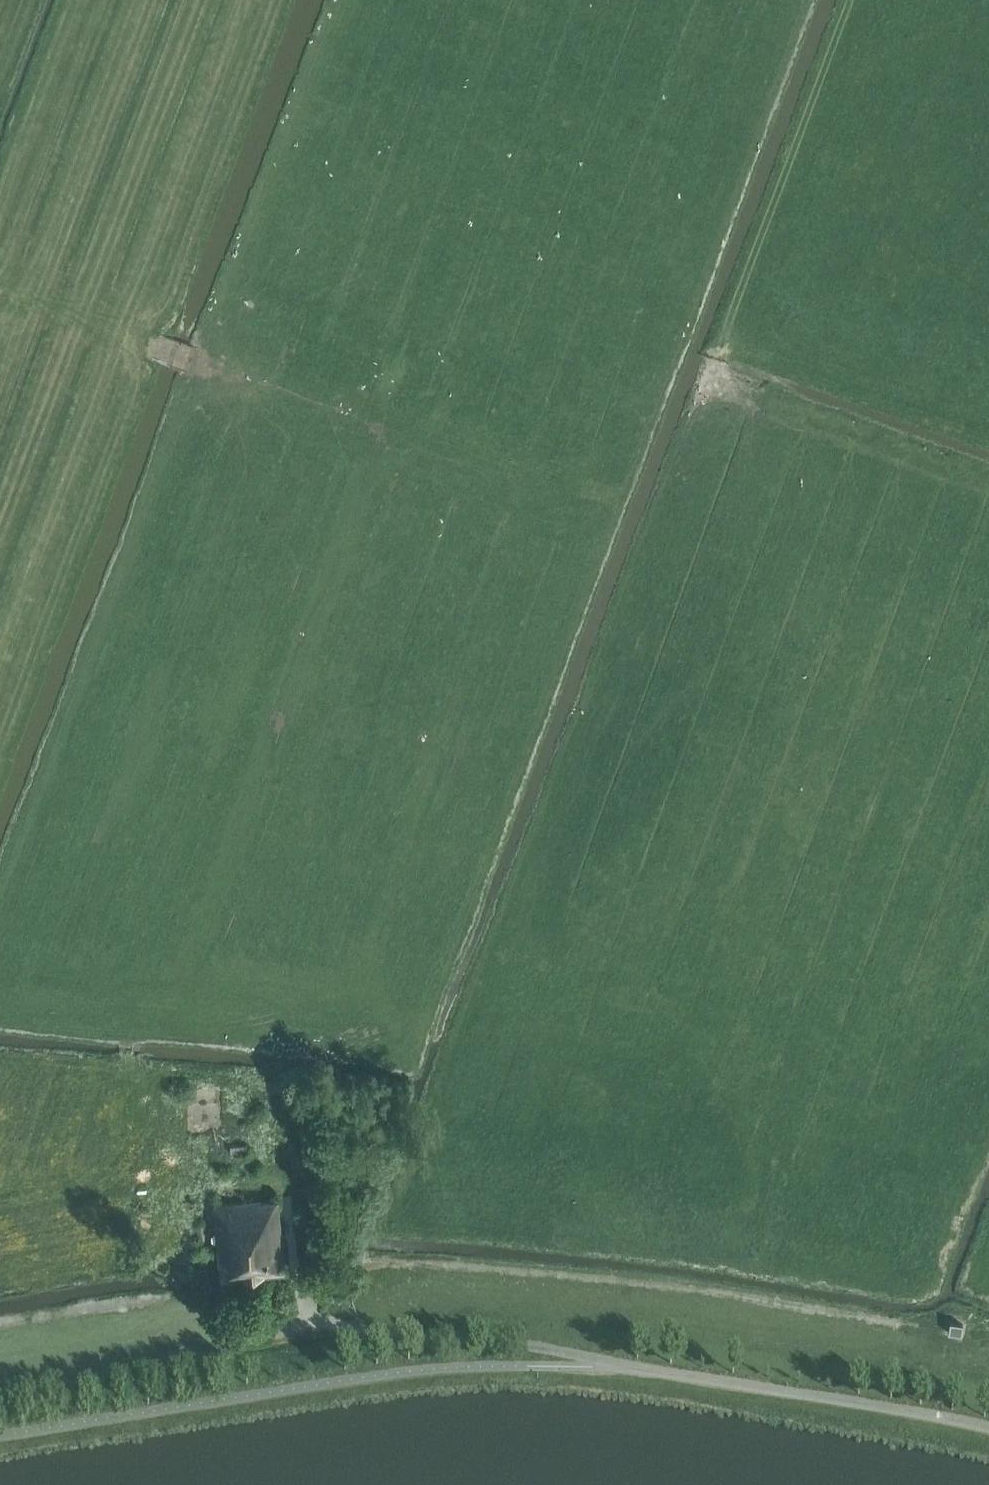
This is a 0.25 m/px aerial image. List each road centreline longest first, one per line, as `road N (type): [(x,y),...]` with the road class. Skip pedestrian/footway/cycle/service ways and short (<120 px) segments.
road 1 (unclassified): [(988,1432),(629,1367)]
road 2 (track): [(306,1318),(271,1336),(223,1345),(0,1365)]

